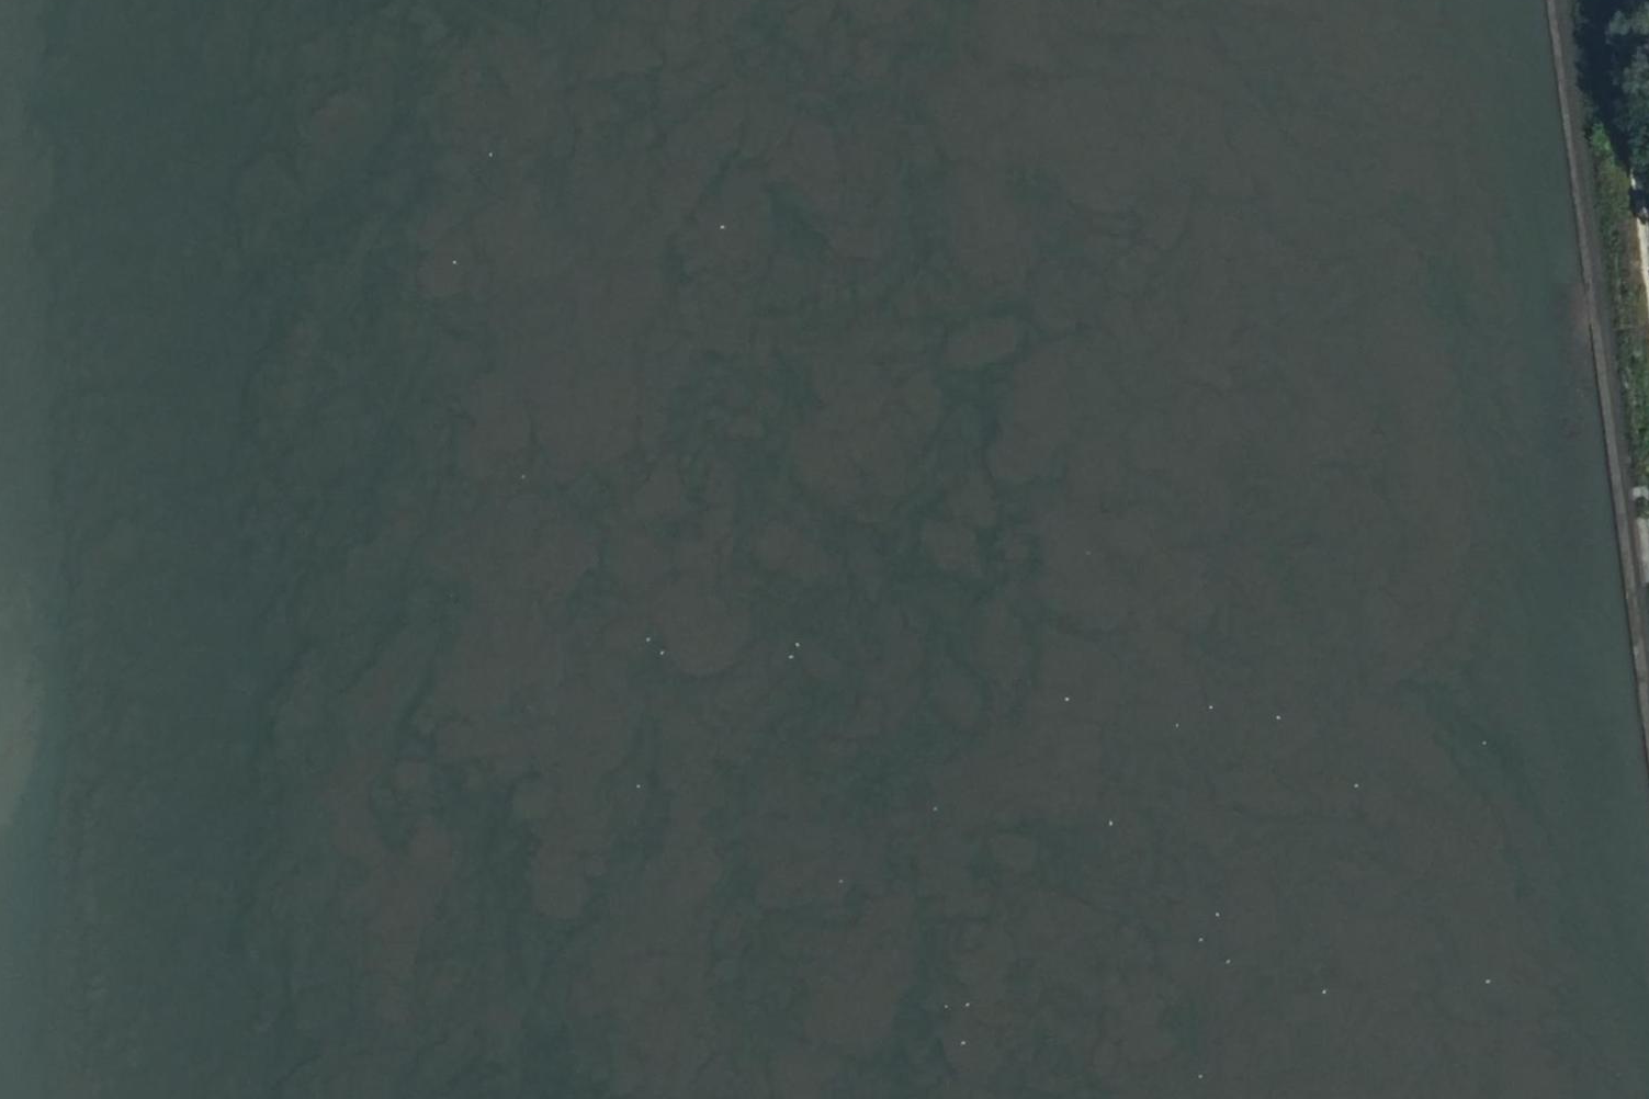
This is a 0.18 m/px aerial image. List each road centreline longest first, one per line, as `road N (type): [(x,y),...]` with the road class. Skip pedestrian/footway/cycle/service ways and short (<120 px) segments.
road 1 (track): [(1613,0),(1648,279)]

